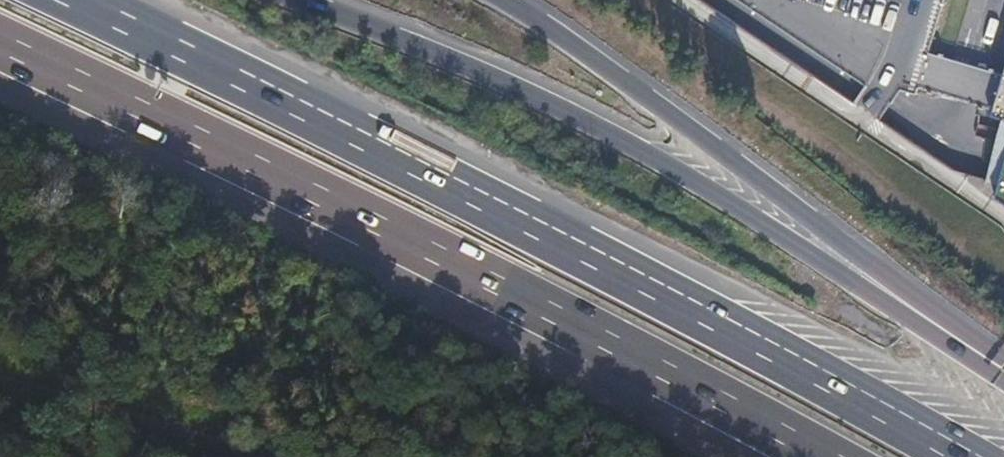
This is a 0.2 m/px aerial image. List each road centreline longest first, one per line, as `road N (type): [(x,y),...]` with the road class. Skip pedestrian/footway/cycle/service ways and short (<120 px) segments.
road 1 (motorway): [(953,456),(818,377),(74,0)]
road 2 (motorway): [(0,42),(818,456)]
road 3 (motorway): [(1003,376),(600,129),(292,0)]
road 4 (motorway): [(1003,359),(505,0)]

